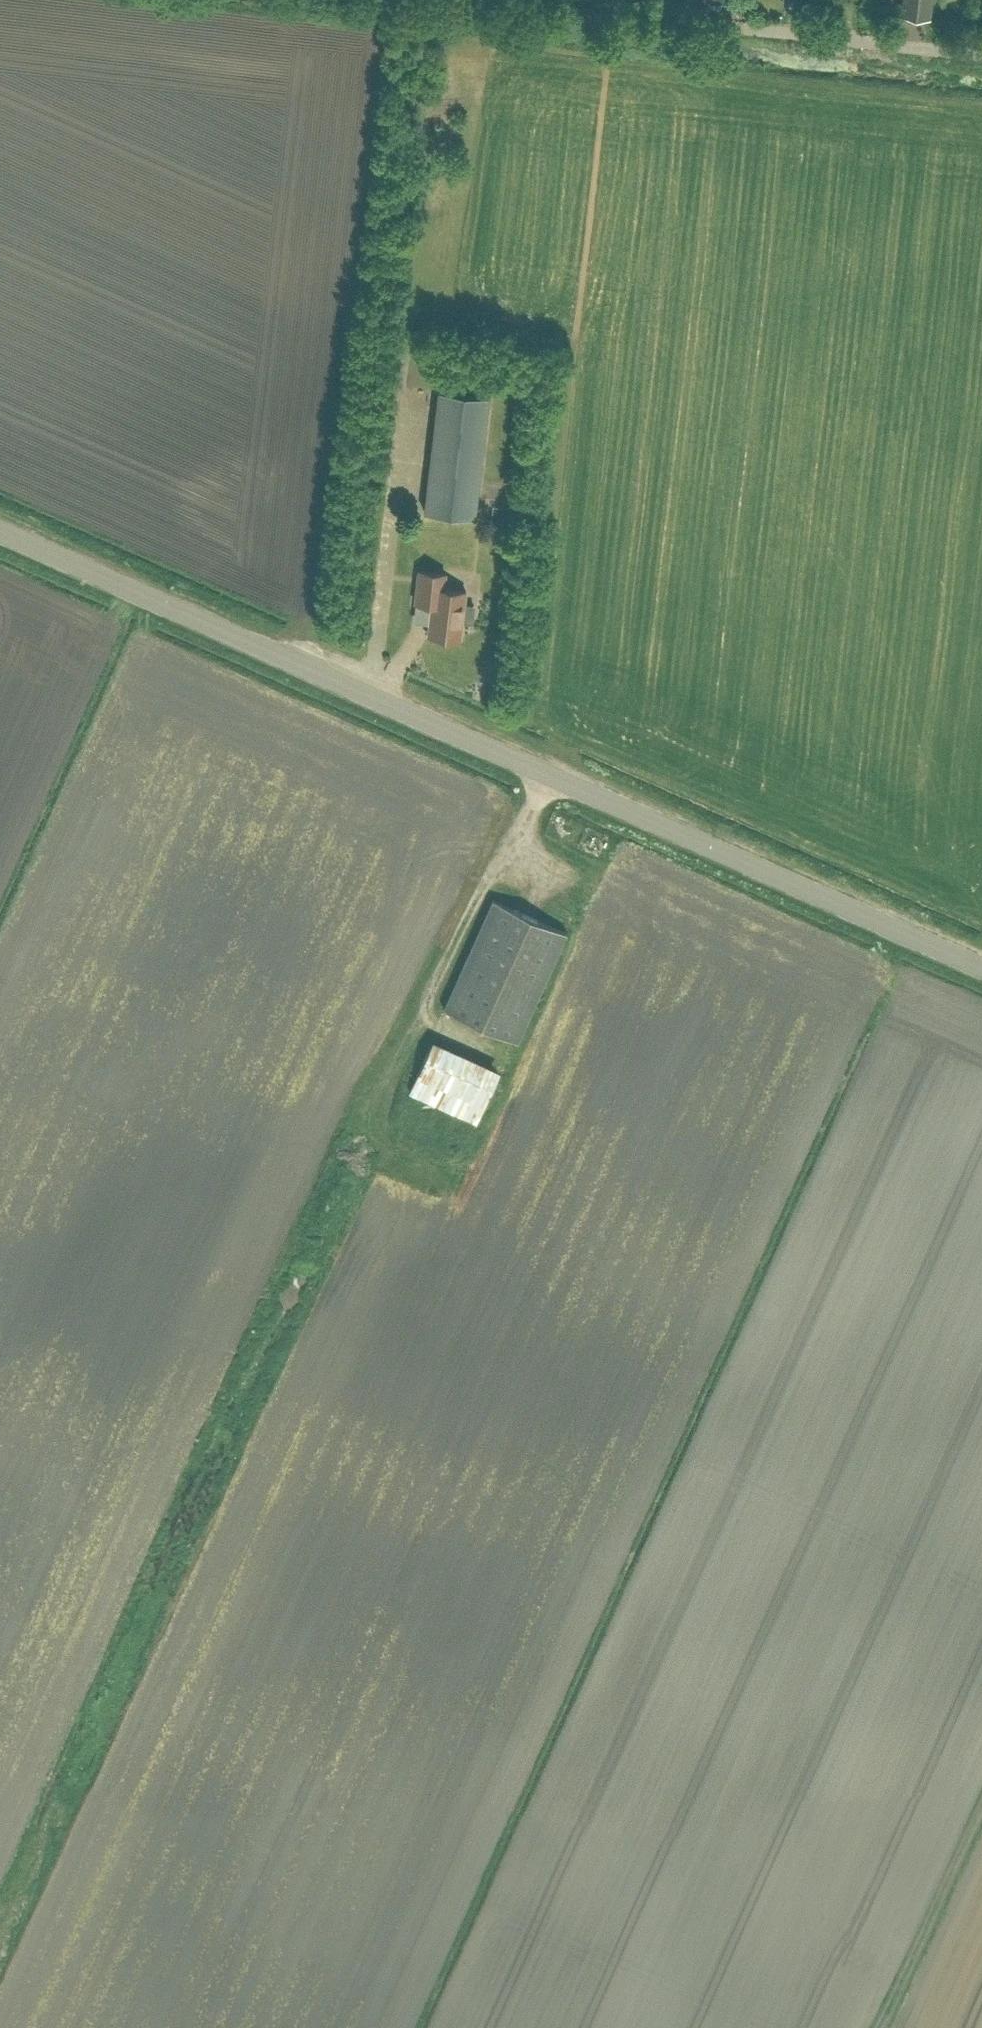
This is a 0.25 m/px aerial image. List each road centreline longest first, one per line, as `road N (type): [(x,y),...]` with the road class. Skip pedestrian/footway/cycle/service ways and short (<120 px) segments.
road 1 (unclassified): [(981,965),(0,526)]
road 2 (track): [(981,61),(497,0)]
road 3 (track): [(981,1791),(875,2027)]

